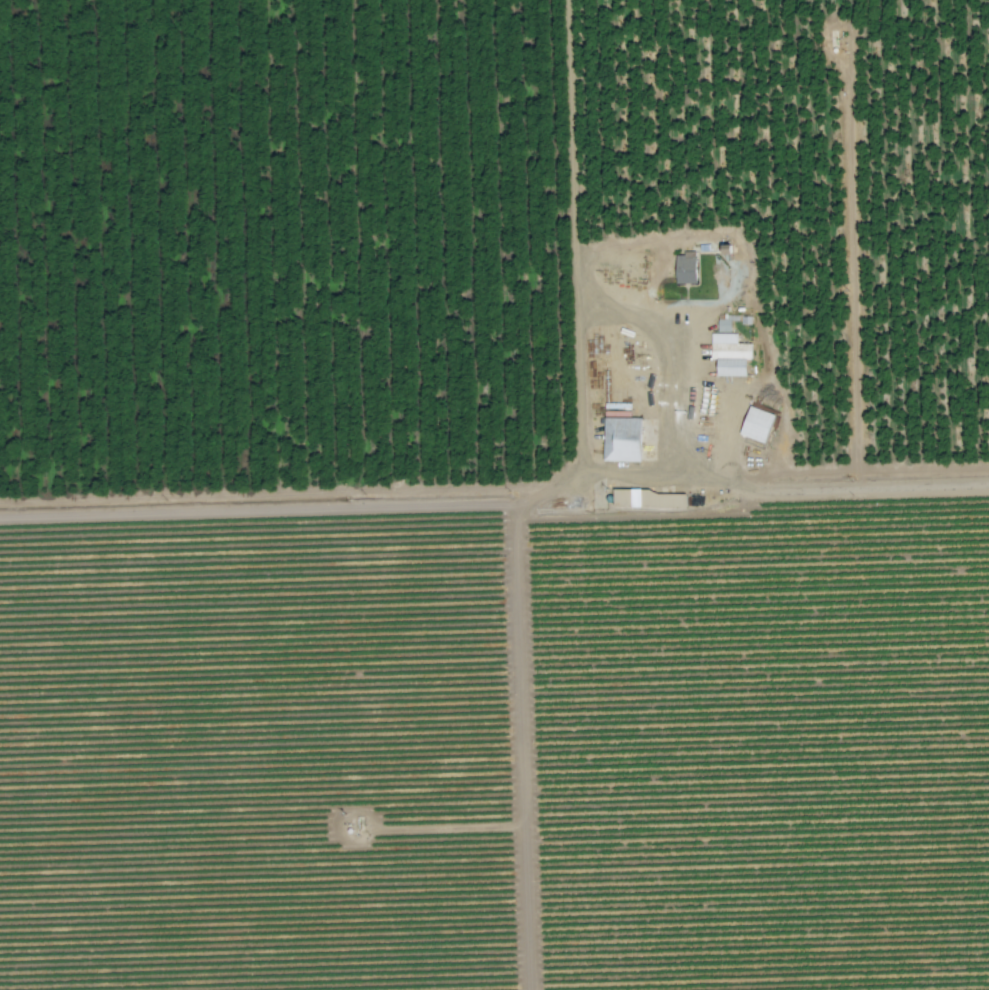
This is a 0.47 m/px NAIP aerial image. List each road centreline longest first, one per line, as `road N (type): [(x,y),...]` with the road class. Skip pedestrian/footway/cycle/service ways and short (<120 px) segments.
road 1 (residential): [(988,481),(0,513)]
road 2 (track): [(581,495),(566,0)]
road 3 (track): [(679,491),(673,294)]

